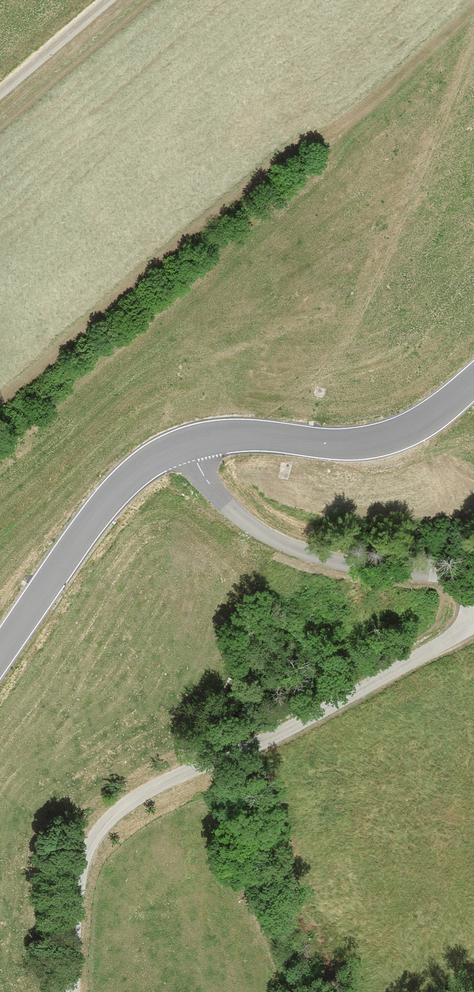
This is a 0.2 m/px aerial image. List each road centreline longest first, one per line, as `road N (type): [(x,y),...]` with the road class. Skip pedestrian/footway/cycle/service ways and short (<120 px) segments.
road 1 (tertiary): [(473,380),(429,418),(382,441),(338,447),(241,432),(165,450),(105,502),(0,656)]
road 2 (track): [(190,440),(206,484),(253,528),(332,560),(473,581)]
road 3 (track): [(103,0),(0,90)]

